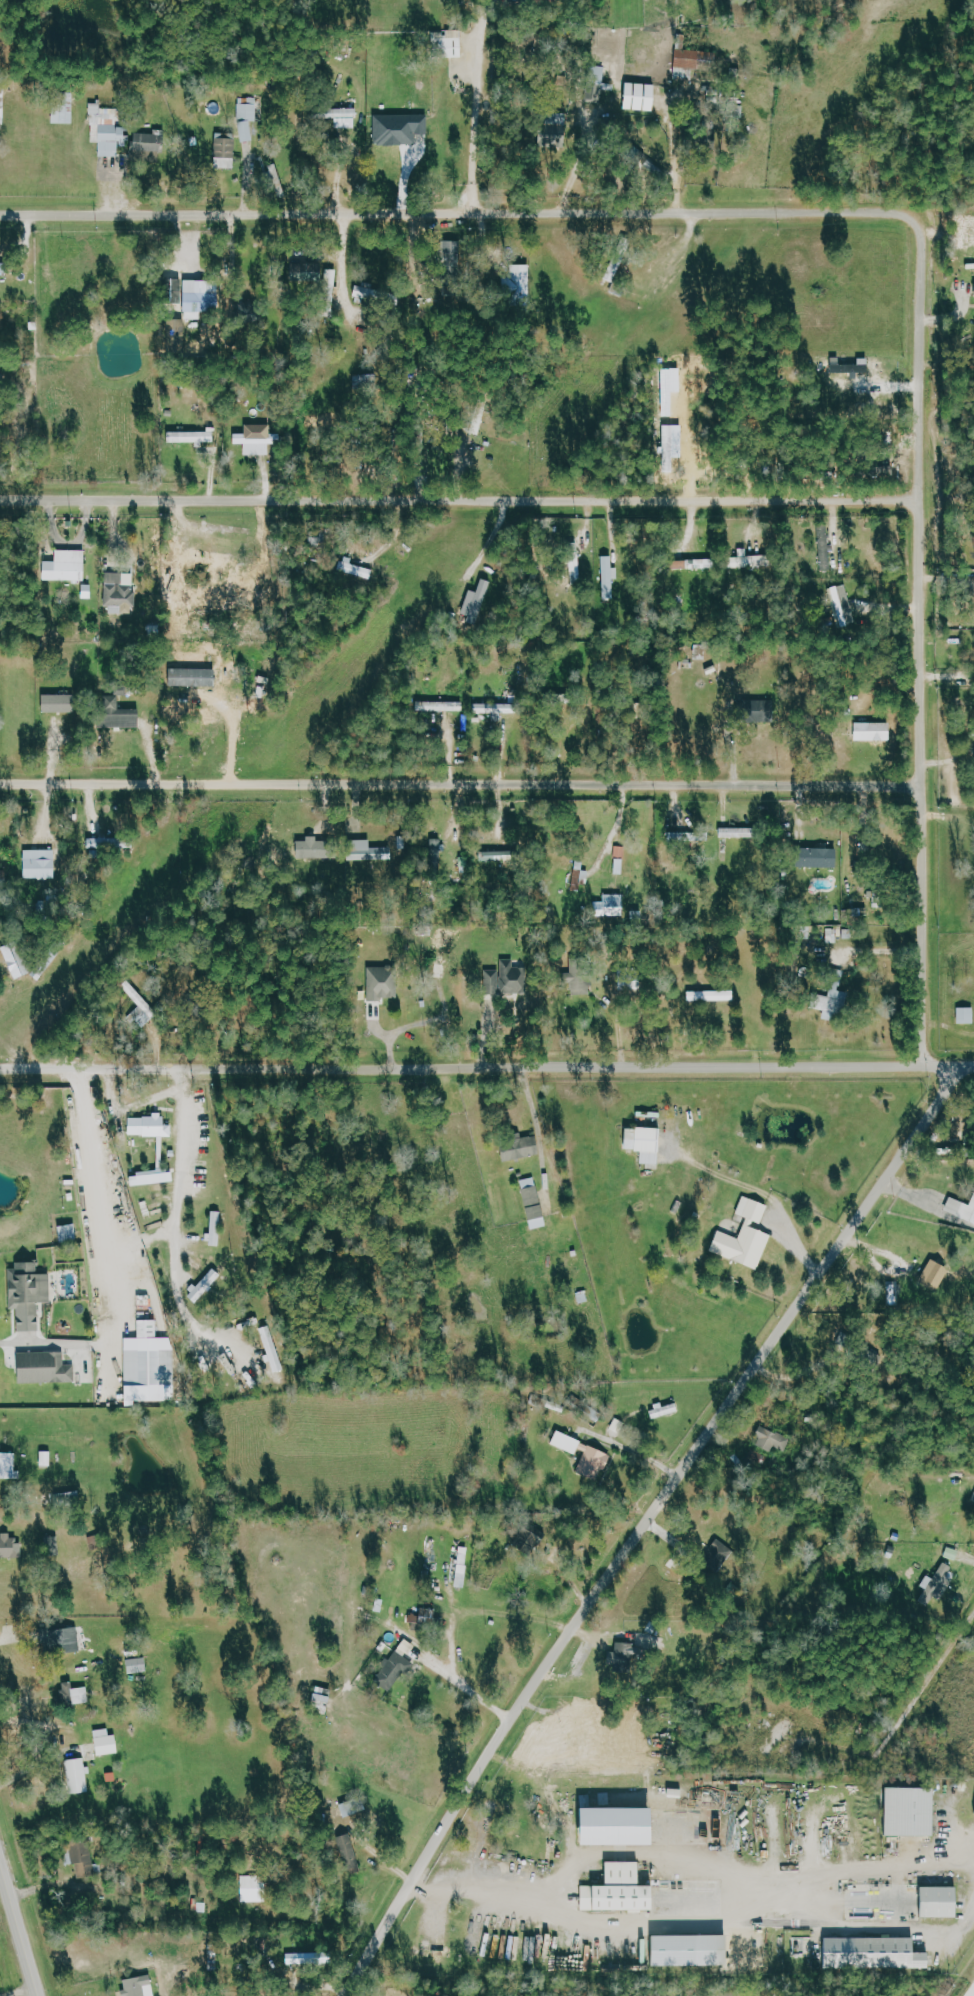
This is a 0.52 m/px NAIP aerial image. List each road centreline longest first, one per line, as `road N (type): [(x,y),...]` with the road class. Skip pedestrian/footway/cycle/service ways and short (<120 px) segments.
road 1 (residential): [(924,1069),(925,246),(914,218),(70,214)]
road 2 (residential): [(169,505),(921,501)]
road 3 (residential): [(555,1660),(962,1069)]
road 4 (residential): [(265,790),(922,789)]
road 5 (tertiary): [(357,1069),(973,1069)]
road 6 (residential): [(348,1995),(555,1660)]
road 7 (tertiary): [(0,1070),(357,1069)]
road 8 (residential): [(0,790),(265,790)]
road 9 (residential): [(0,504),(169,505)]
road 10 (residential): [(973,1619),(882,1754)]
road 11 (tertiary): [(39,1995),(0,1860)]

